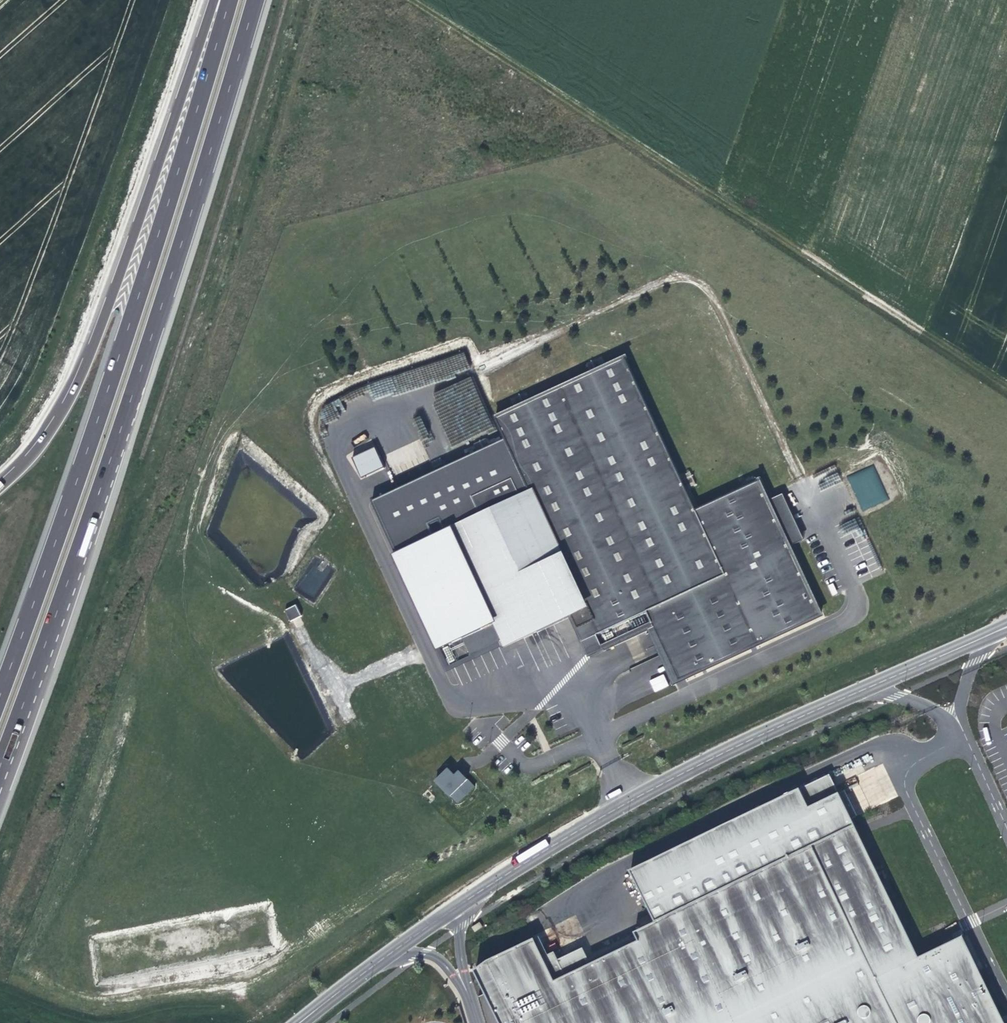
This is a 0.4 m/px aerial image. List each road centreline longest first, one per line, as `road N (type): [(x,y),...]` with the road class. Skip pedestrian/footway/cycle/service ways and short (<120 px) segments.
road 1 (unclassified): [(1006,626),(629,802),(462,900),(301,1022)]
road 2 (motorway): [(0,763),(140,375),(252,0)]
road 3 (motorway): [(230,0),(112,375),(0,690)]
road 4 (track): [(412,0),(1006,388)]
road 5 (motorway): [(215,0),(82,373),(20,467),(0,483)]
road 6 (track): [(803,487),(710,289),(695,279),(676,277),(472,372)]

